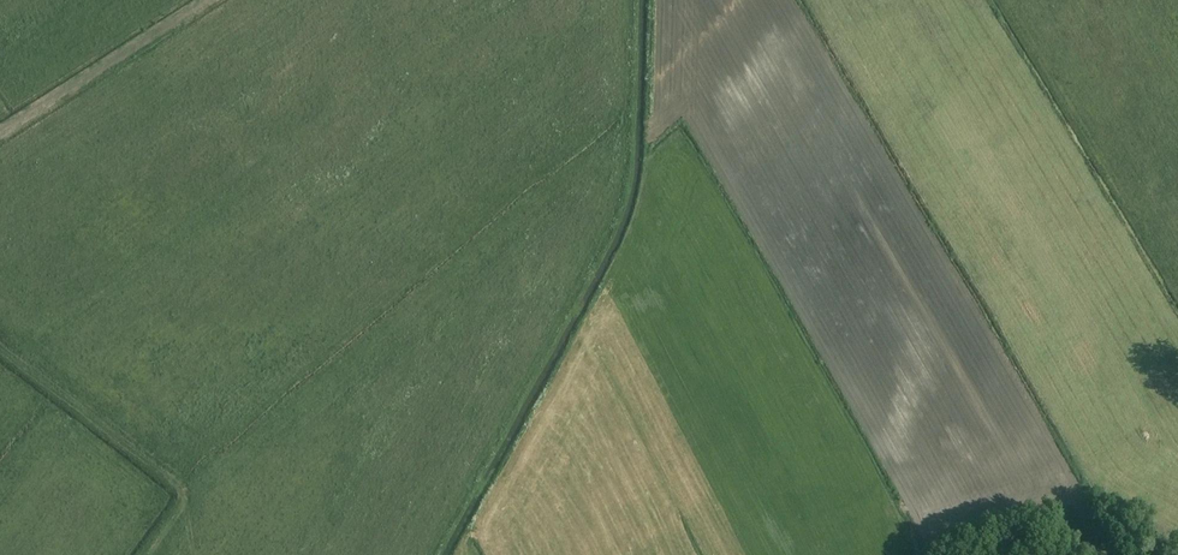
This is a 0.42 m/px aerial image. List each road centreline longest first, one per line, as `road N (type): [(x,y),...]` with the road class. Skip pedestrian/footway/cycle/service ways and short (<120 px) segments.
road 1 (track): [(203,0),(0,129)]

